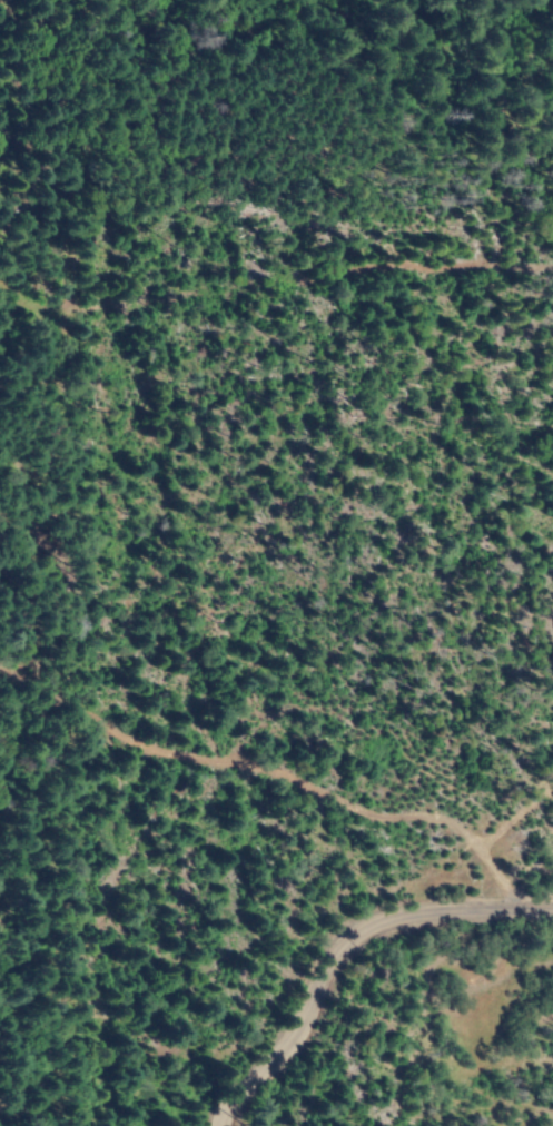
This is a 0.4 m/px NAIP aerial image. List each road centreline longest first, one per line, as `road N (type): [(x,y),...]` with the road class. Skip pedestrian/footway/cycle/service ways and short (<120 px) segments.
road 1 (residential): [(236,1125),(343,961),(384,915),(454,903),(552,908)]

